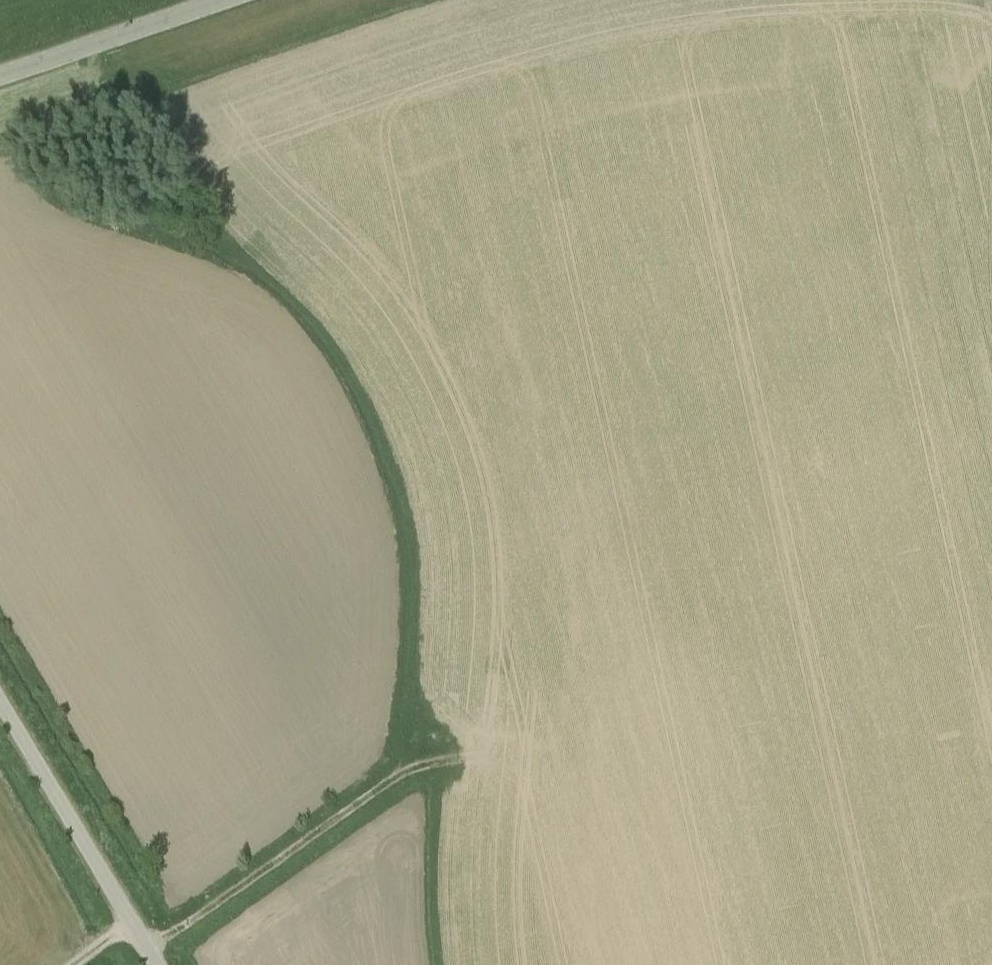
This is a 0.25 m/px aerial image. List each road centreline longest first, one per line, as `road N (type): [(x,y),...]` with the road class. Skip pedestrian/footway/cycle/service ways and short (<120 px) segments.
road 1 (unclassified): [(157,964),(0,703)]
road 2 (unclassified): [(228,0),(0,76)]

